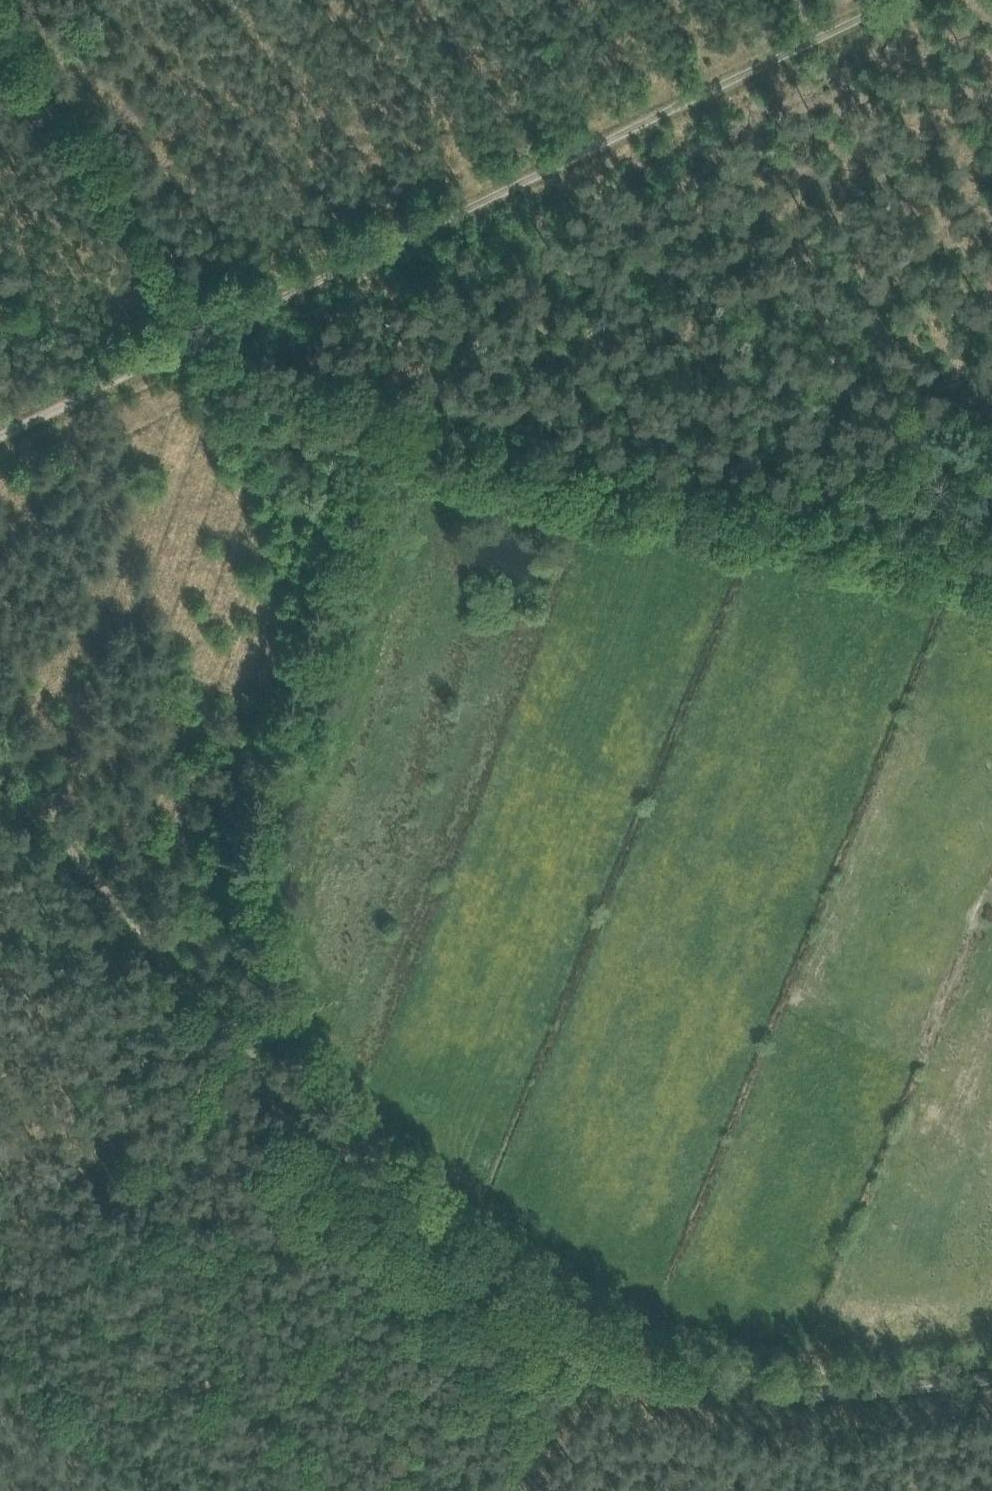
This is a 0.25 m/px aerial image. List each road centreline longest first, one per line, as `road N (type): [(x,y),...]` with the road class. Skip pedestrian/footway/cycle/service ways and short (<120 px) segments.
road 1 (track): [(991,1378),(867,1393),(769,1393),(672,1377),(568,1339),(291,1097),(0,794)]
road 2 (track): [(893,0),(0,437)]

